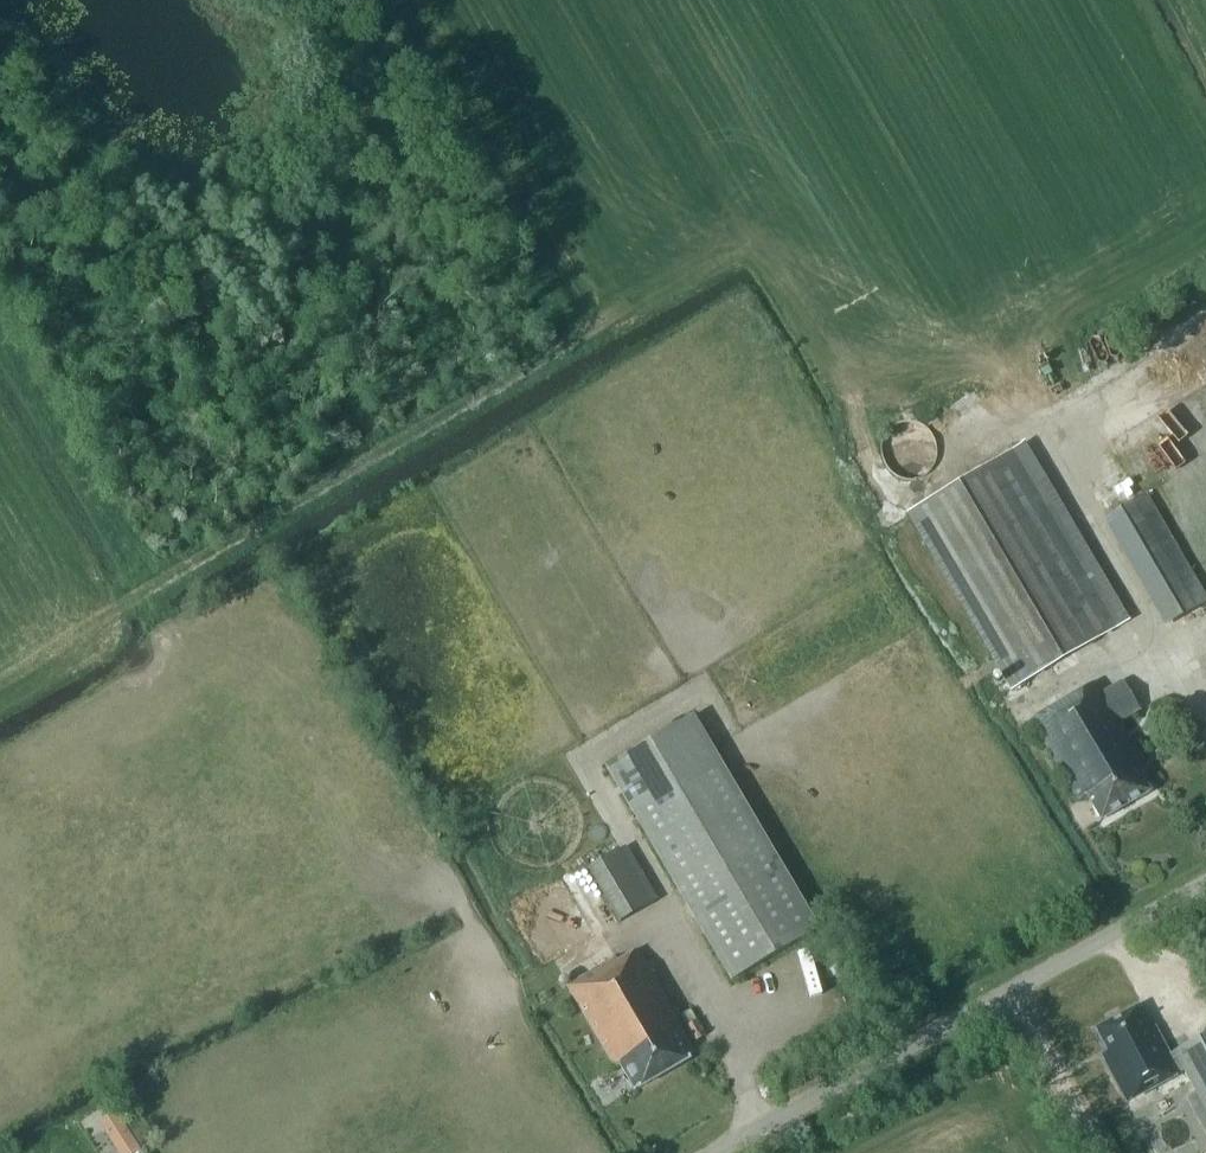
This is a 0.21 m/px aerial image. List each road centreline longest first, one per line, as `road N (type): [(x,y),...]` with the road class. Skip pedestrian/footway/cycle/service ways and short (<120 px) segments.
road 1 (unclassified): [(710,1152),(1205,881)]

